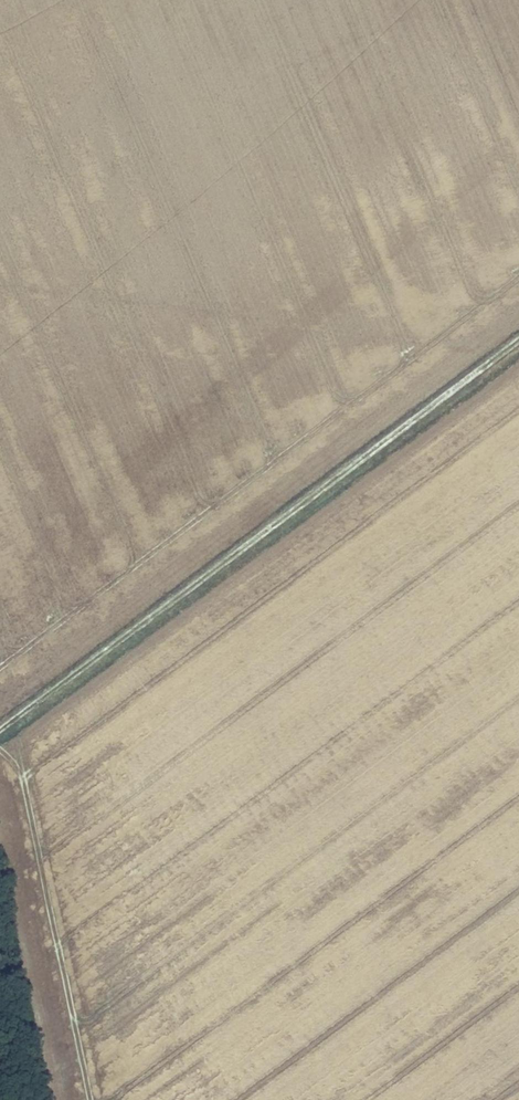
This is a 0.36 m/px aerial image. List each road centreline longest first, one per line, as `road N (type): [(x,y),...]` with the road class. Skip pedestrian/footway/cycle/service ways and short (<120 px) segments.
road 1 (track): [(518,339),(0,729)]

